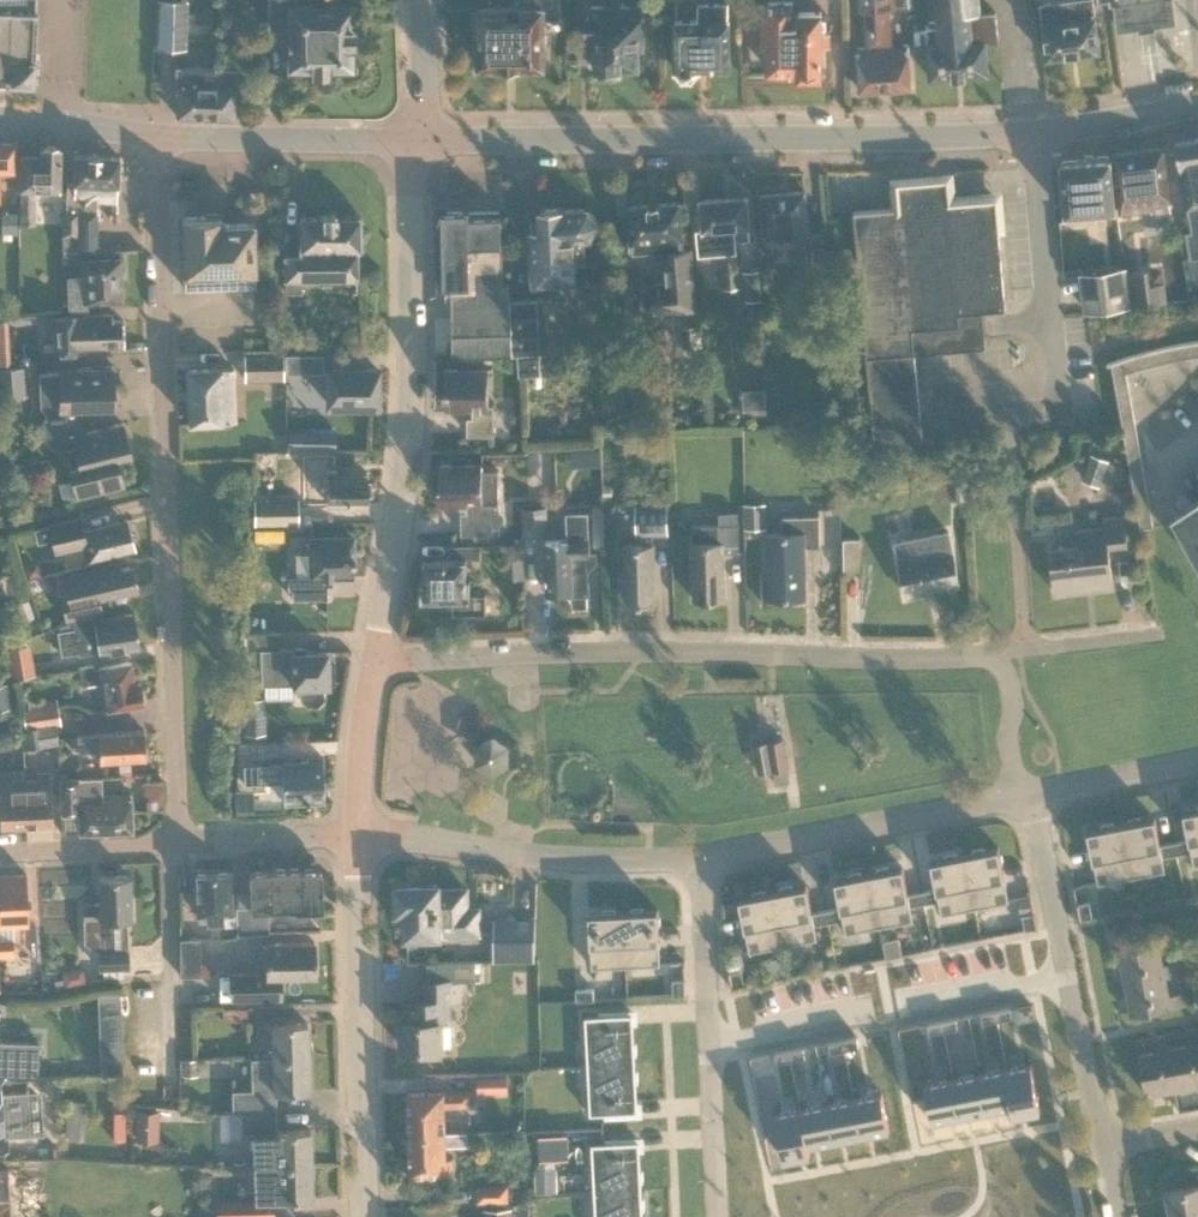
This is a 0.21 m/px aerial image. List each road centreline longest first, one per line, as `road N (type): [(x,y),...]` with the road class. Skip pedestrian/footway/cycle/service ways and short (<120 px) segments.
road 1 (tertiary): [(426,138),(871,135),(1036,123),(1197,98)]
road 2 (residential): [(178,841),(160,132)]
road 3 (residential): [(376,657),(642,646),(998,650)]
road 4 (tertiary): [(376,657),(413,436),(412,177),(426,138)]
road 5 (tertiary): [(371,1216),(360,834)]
road 6 (residential): [(1106,1141),(1036,791)]
road 7 (residential): [(360,834),(535,854),(701,858)]
road 8 (residential): [(701,858),(1022,795)]
road 9 (tertiary): [(426,138),(160,132)]
road 10 (residential): [(713,1050),(701,858)]
road 11 (residential): [(776,1216),(745,1062),(713,1050)]
road 12 (residential): [(178,841),(360,834)]
road 13 (residential): [(0,853),(178,841)]
road 14 (tertiary): [(360,834),(360,752),(376,657)]
road 15 (residential): [(720,1216),(713,1050)]
road 16 (residential): [(998,650),(1163,631)]
road 17 (residential): [(1036,791),(1197,761)]
road 18 (tertiary): [(160,132),(0,117)]
road 19 (residential): [(1022,795),(1011,745),(1014,696),(998,650)]
road 20 (tertiary): [(424,0),(426,138)]

